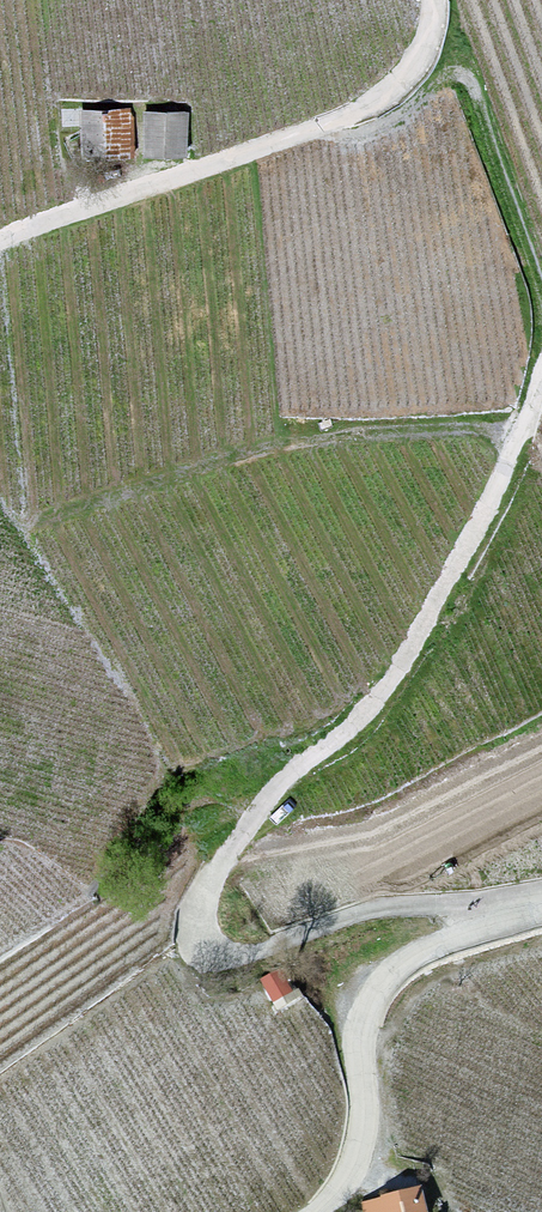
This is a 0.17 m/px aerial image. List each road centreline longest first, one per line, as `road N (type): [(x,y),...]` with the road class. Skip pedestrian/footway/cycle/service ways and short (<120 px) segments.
road 1 (track): [(535,906),(401,905),(344,917),(245,956),(197,941),(201,901),(284,780),(384,700),(499,485),(541,385)]
road 2 (track): [(0,246),(369,106),(426,51),(435,0)]
road 3 (track): [(541,904),(453,939),(386,981),(362,1039),(361,1143),(349,1178),(315,1211)]
road 4 (track): [(541,306),(473,97),(445,90),(372,142),(319,128)]

